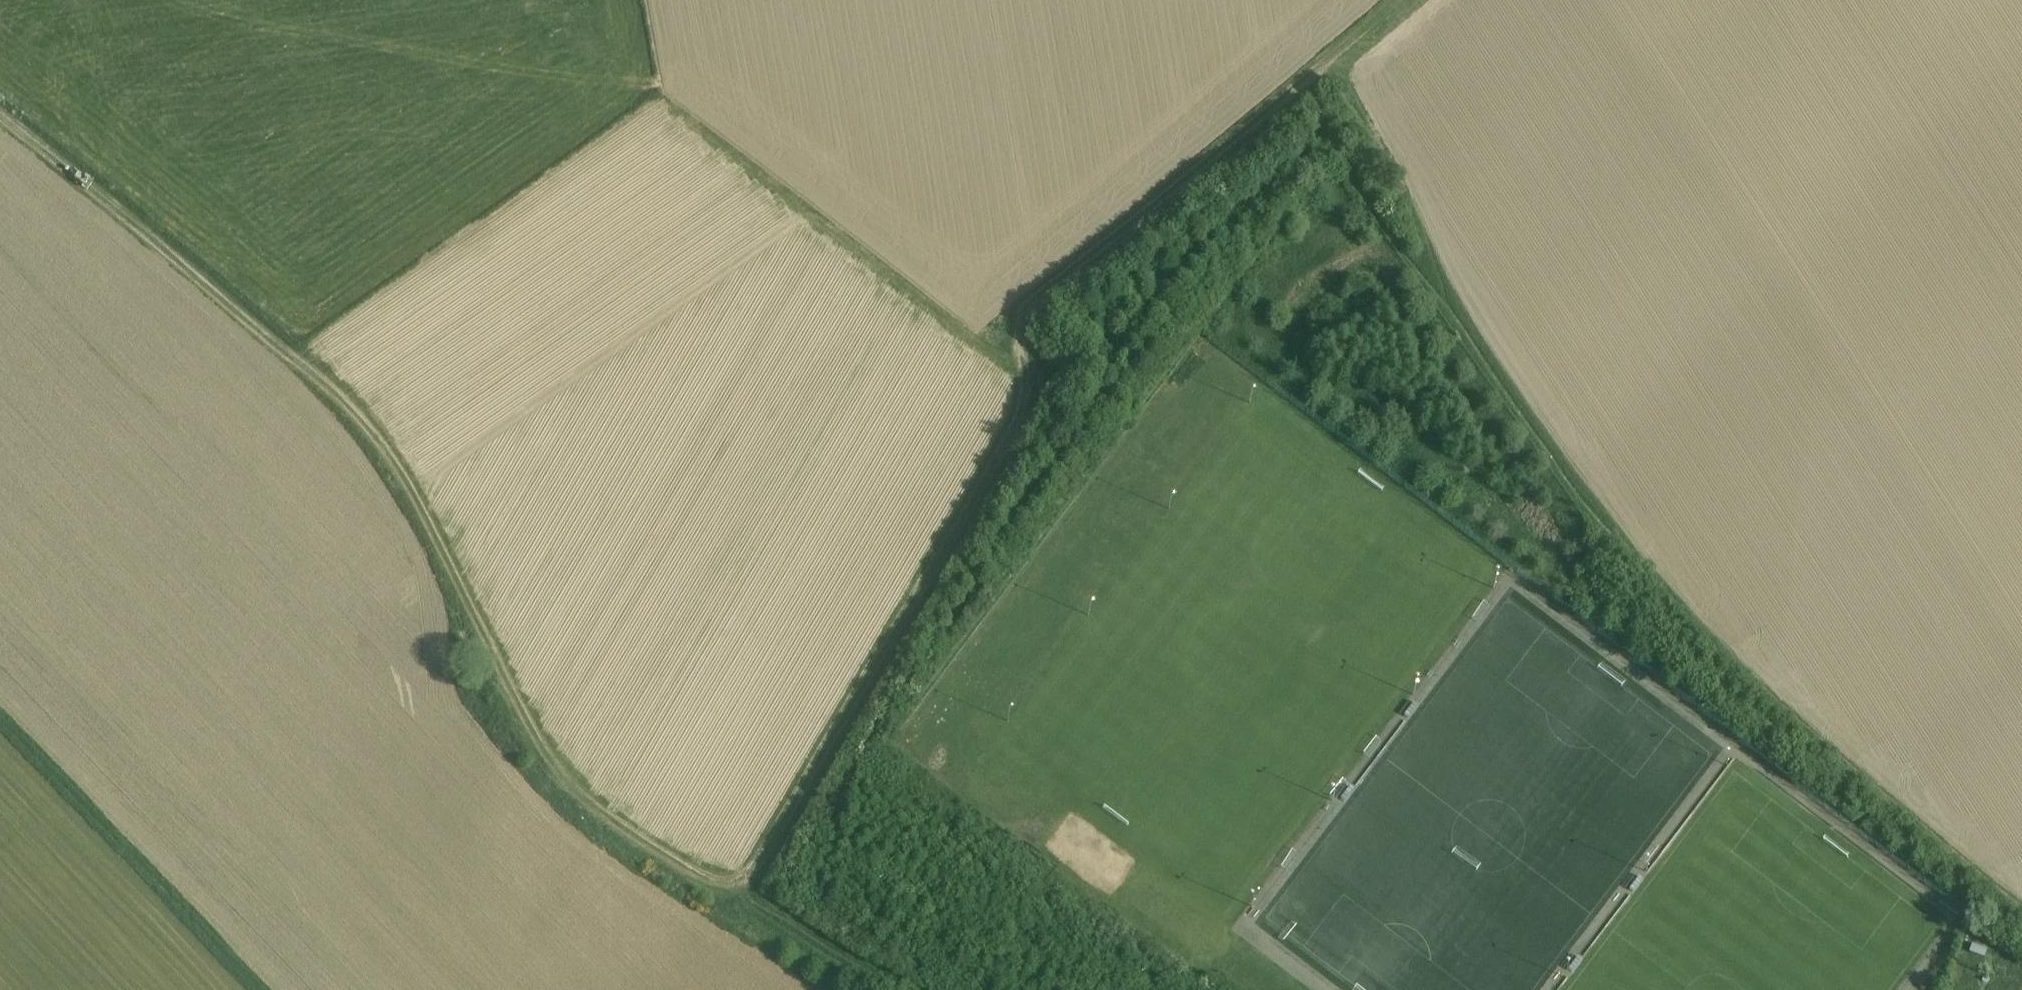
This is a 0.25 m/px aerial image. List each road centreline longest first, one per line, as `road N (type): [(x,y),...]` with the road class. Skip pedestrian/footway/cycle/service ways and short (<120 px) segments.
road 1 (track): [(1392,0),(1027,301),(1017,315),(1036,396),(748,888),(732,900),(575,794),(525,730),(396,466),(342,397),(0,113)]
road 2 (track): [(271,989),(0,715)]

